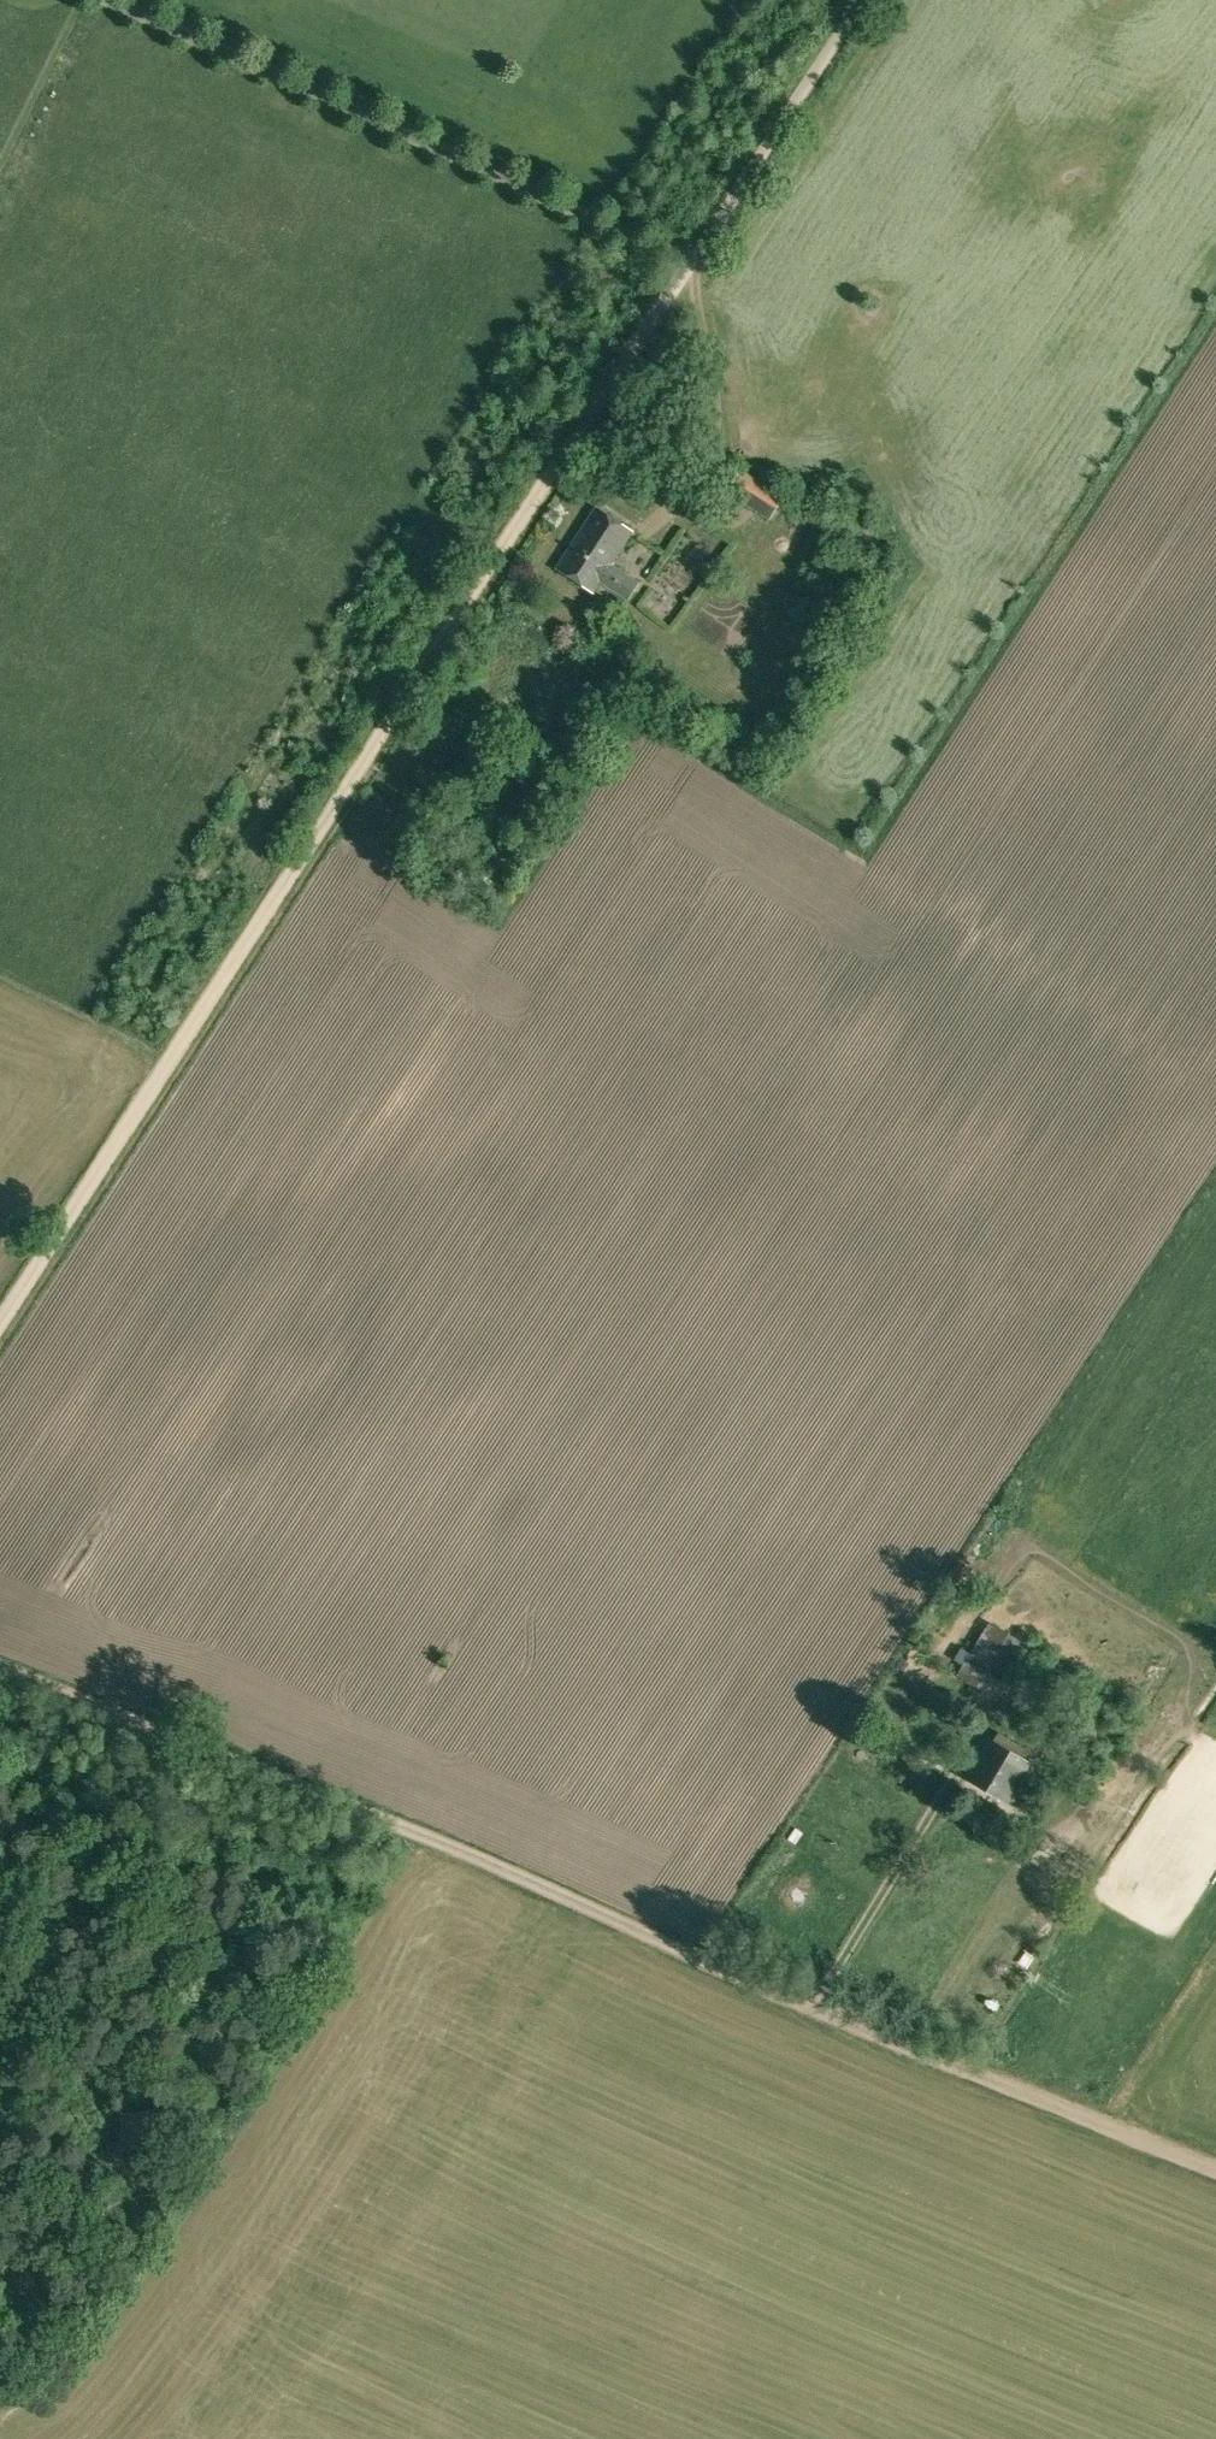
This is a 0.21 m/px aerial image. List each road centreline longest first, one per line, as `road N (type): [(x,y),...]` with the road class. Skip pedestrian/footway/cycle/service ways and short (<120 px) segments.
road 1 (track): [(1215,2162),(0,1665)]
road 2 (track): [(0,1322),(692,257)]
road 3 (track): [(692,257),(857,0)]

